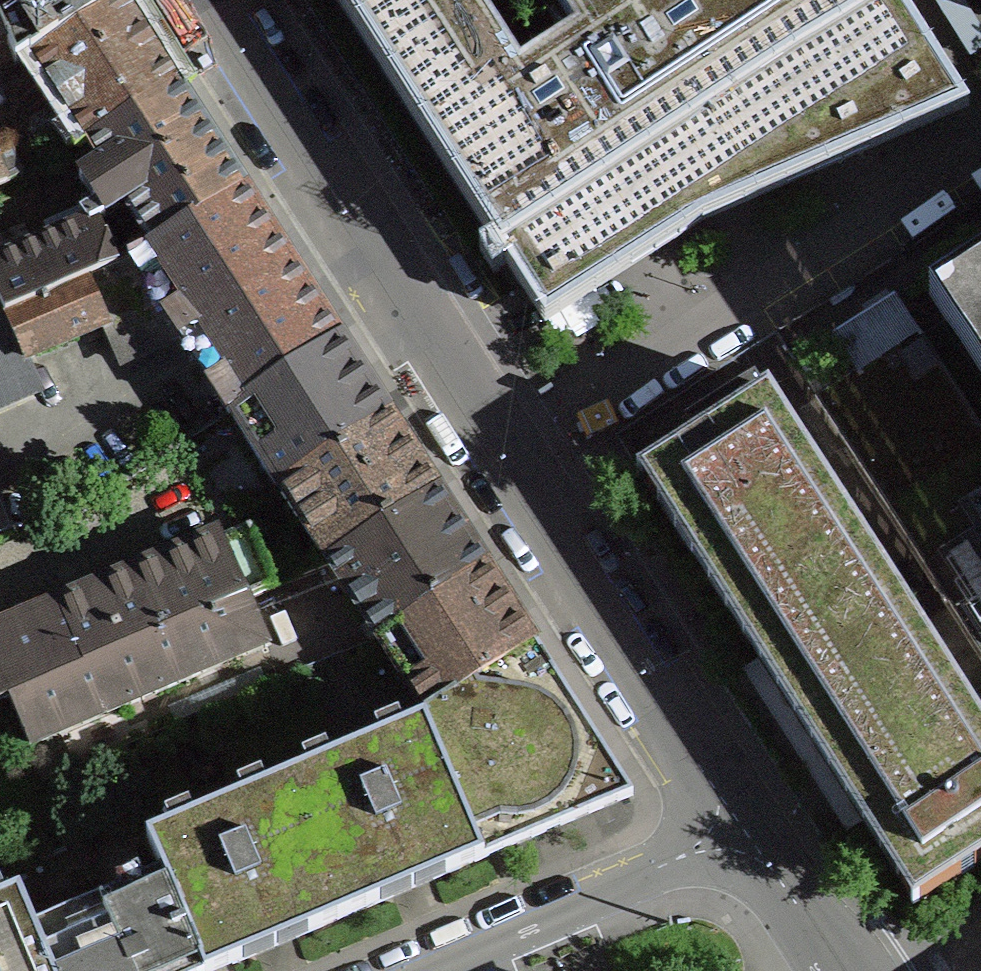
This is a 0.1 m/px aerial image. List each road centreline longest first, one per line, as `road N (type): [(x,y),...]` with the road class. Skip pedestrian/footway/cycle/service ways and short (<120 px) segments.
road 1 (residential): [(210,0),(753,815)]
road 2 (residential): [(394,970),(753,815)]
road 3 (residential): [(753,815),(850,970)]

